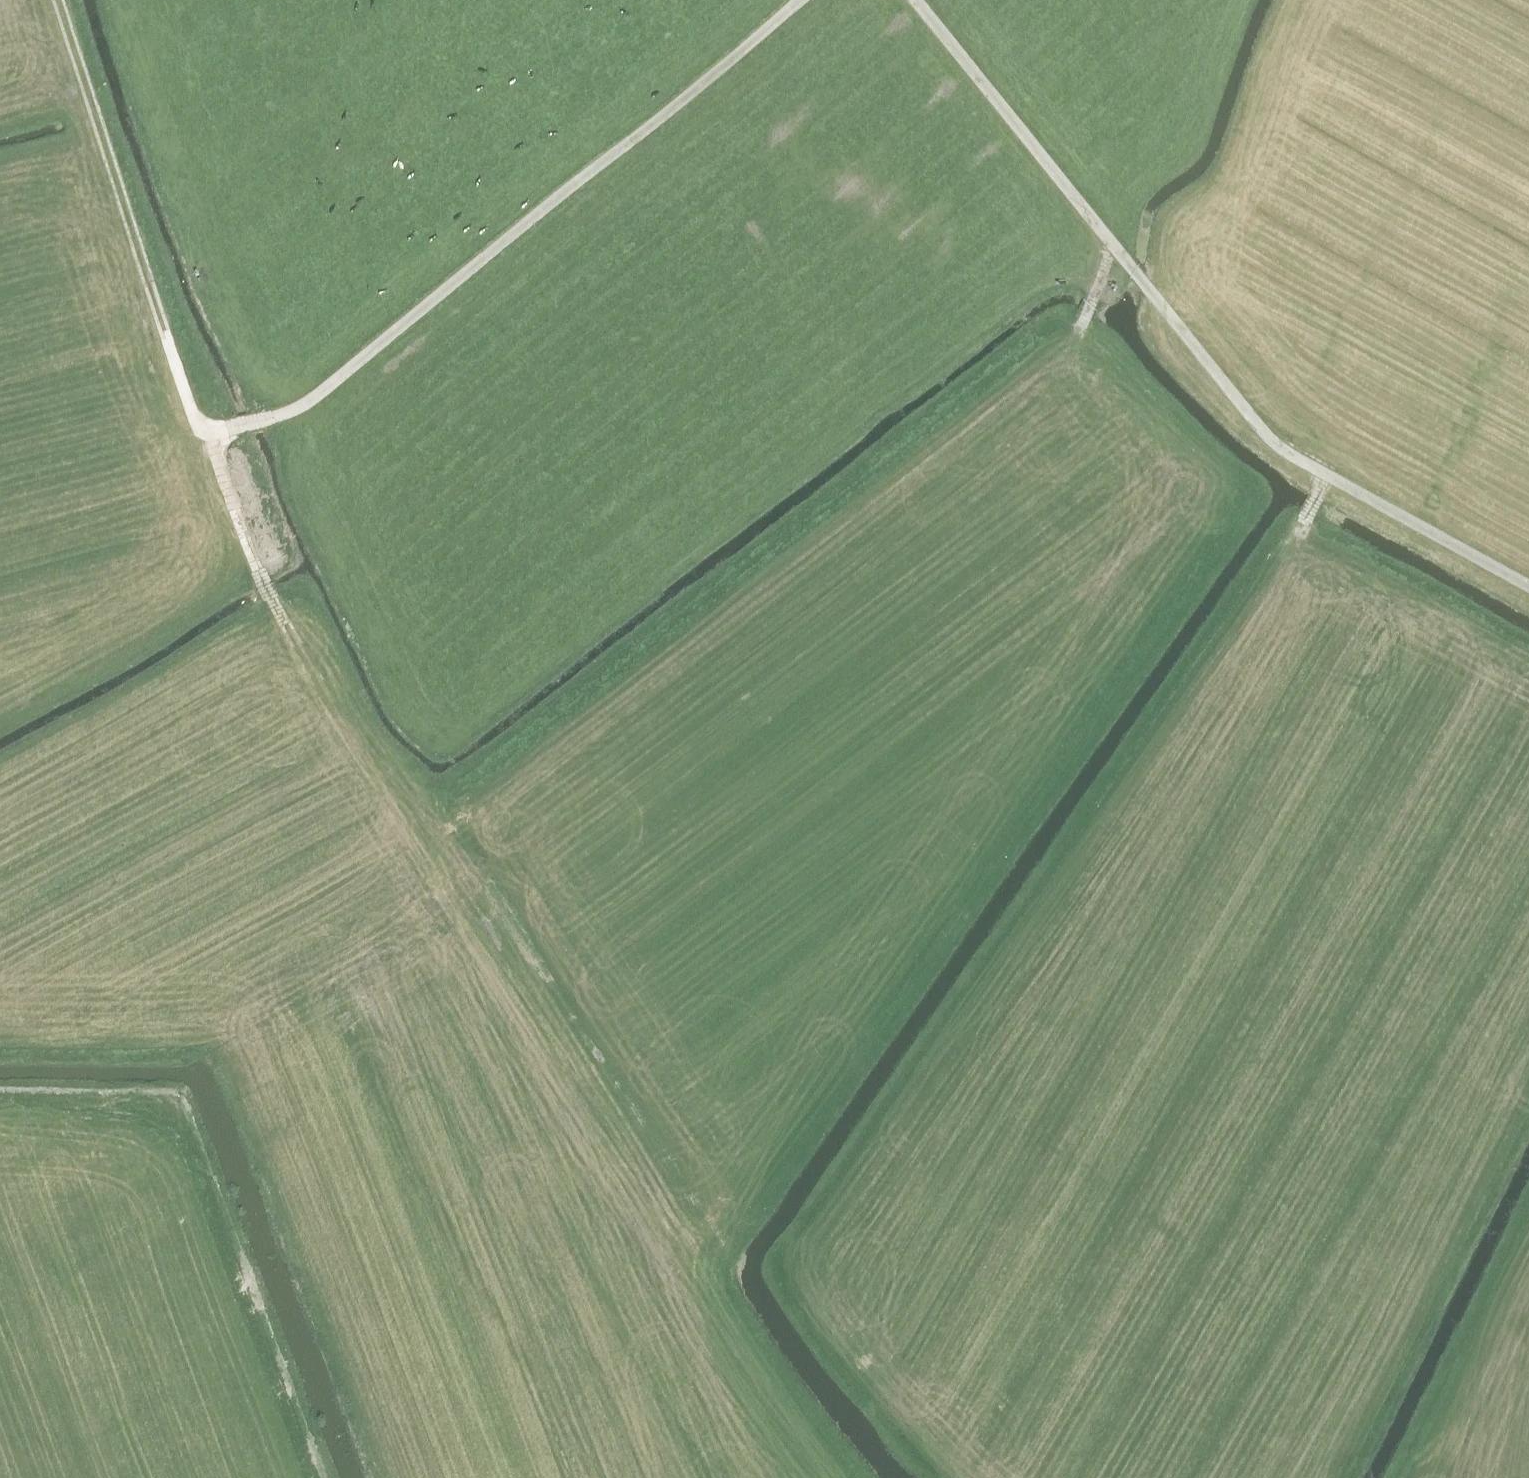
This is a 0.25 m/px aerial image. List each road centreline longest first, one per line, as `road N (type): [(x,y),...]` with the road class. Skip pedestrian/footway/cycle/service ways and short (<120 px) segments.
road 1 (track): [(60,0),(196,417),(210,427),(262,422),(321,394),(803,0)]
road 2 (track): [(917,0),(1273,439),(1528,586)]
road 3 (track): [(296,643),(244,536),(210,427)]

